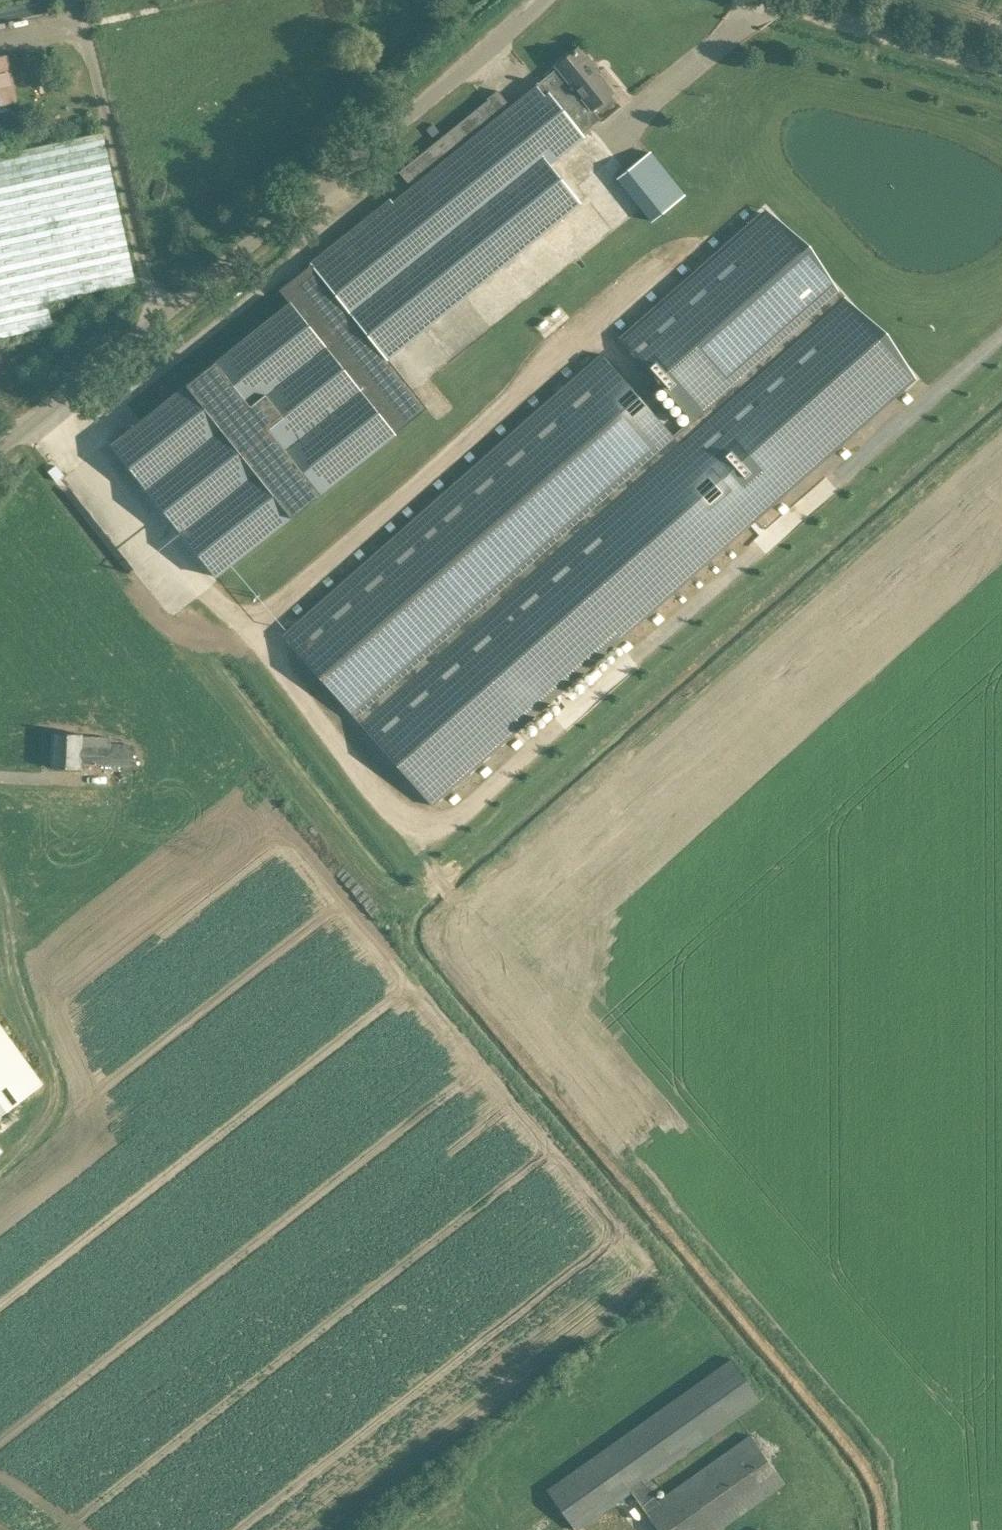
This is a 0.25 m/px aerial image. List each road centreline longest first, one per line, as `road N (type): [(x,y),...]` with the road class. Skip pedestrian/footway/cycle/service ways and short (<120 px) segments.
road 1 (unclassified): [(0,445),(544,0)]
road 2 (unclassified): [(1001,64),(784,0)]

